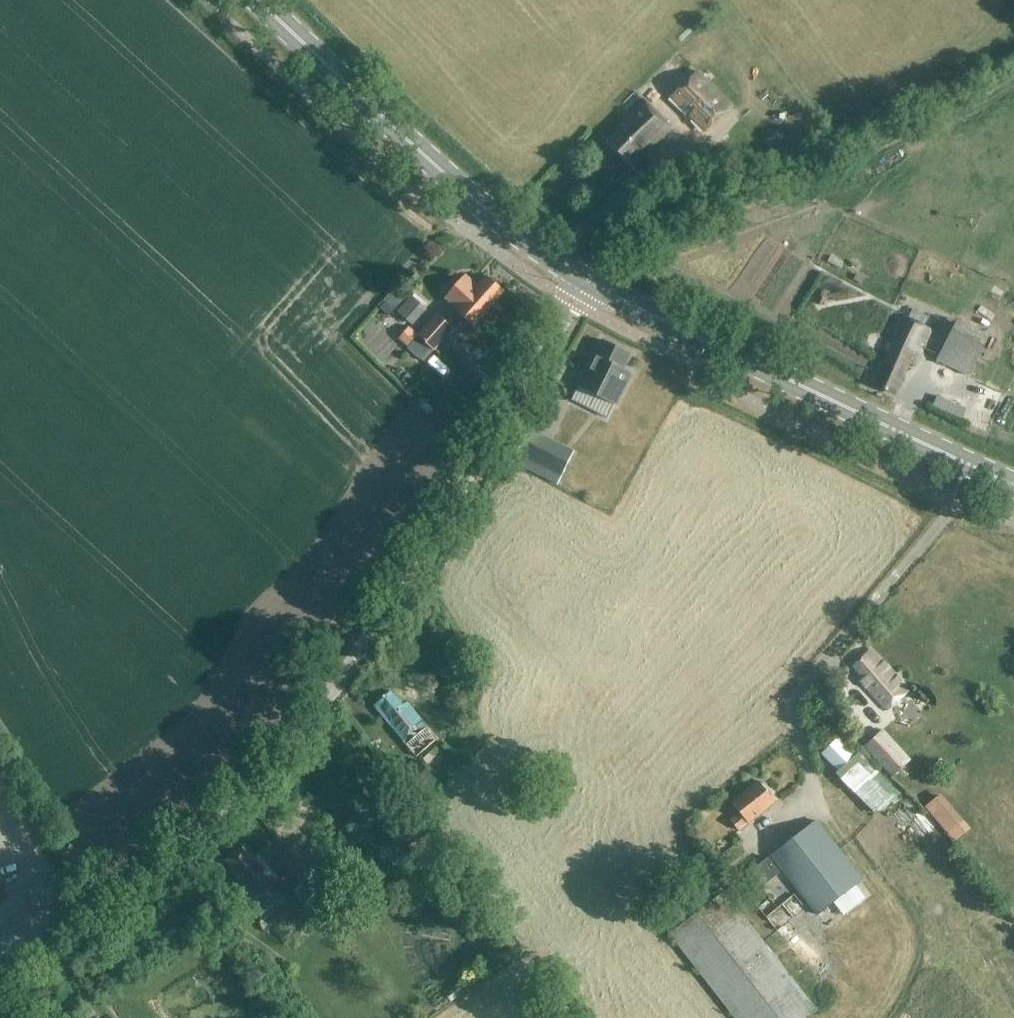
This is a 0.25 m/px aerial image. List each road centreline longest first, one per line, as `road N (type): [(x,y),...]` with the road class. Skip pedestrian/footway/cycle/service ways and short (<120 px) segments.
road 1 (unclassified): [(0,979),(202,826),(313,716),(588,282)]
road 2 (secondary): [(1013,486),(588,282)]
road 3 (secondary): [(588,282),(462,192),(257,0)]

